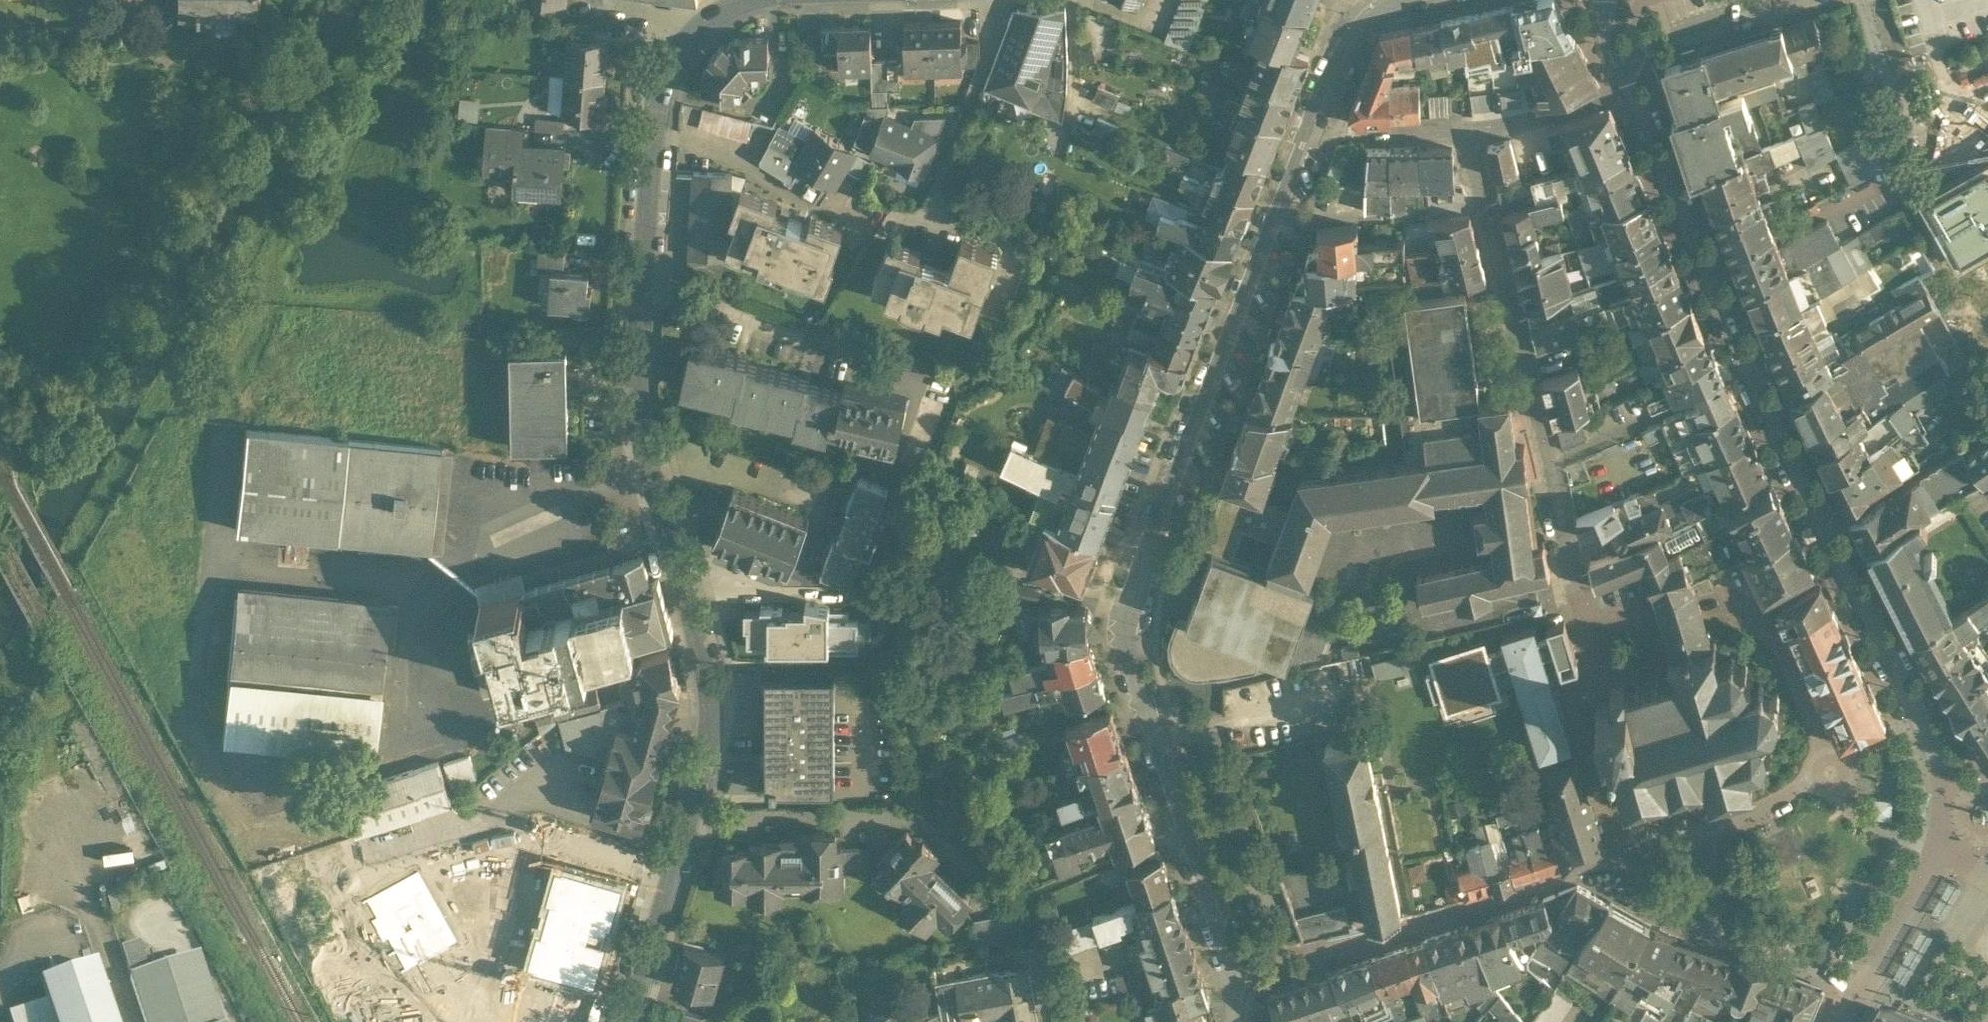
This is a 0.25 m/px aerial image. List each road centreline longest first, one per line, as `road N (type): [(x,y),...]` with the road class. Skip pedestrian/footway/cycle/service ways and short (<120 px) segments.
road 1 (residential): [(755,0),(705,20),(678,46),(657,88),(632,383),(693,604),(712,734),(625,1021)]
road 2 (residential): [(1401,0),(1365,17),(1309,119),(1126,620),(1136,673),(1238,986)]
road 3 (residential): [(1863,990),(1933,866),(1940,762),(1916,698),(1751,372),(1632,86)]
road 4 (residential): [(1469,131),(1550,462),(1577,621)]
road 5 (residential): [(1636,865),(1588,870),(1238,986)]
road 6 (residential): [(1469,131),(1545,118),(1632,86)]
road 7 (residential): [(1863,990),(1743,946)]

